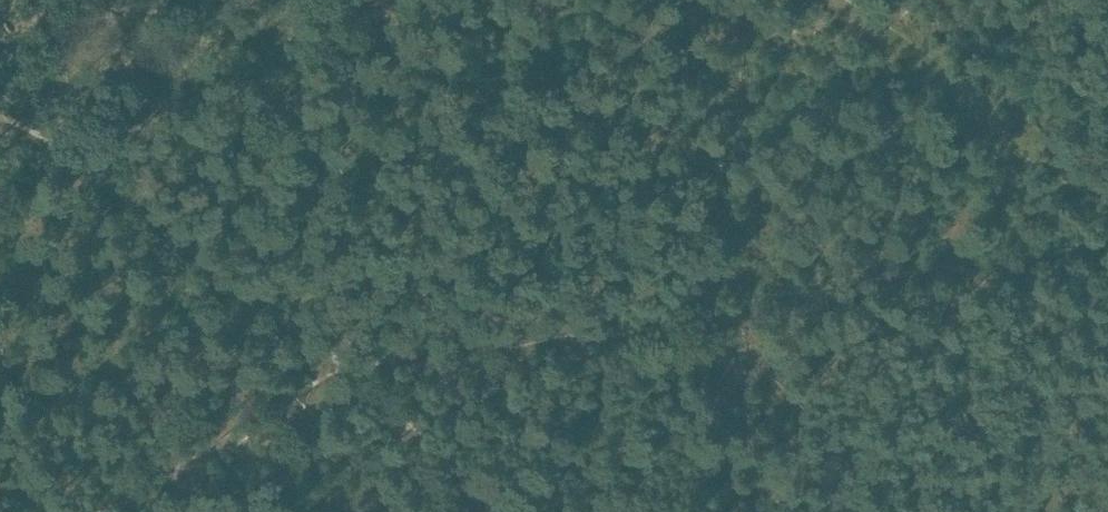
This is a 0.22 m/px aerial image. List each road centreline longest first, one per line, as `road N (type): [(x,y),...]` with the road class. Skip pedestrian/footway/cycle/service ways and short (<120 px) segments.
road 1 (track): [(0,94),(361,383),(497,511)]
road 2 (track): [(859,0),(1107,202)]

